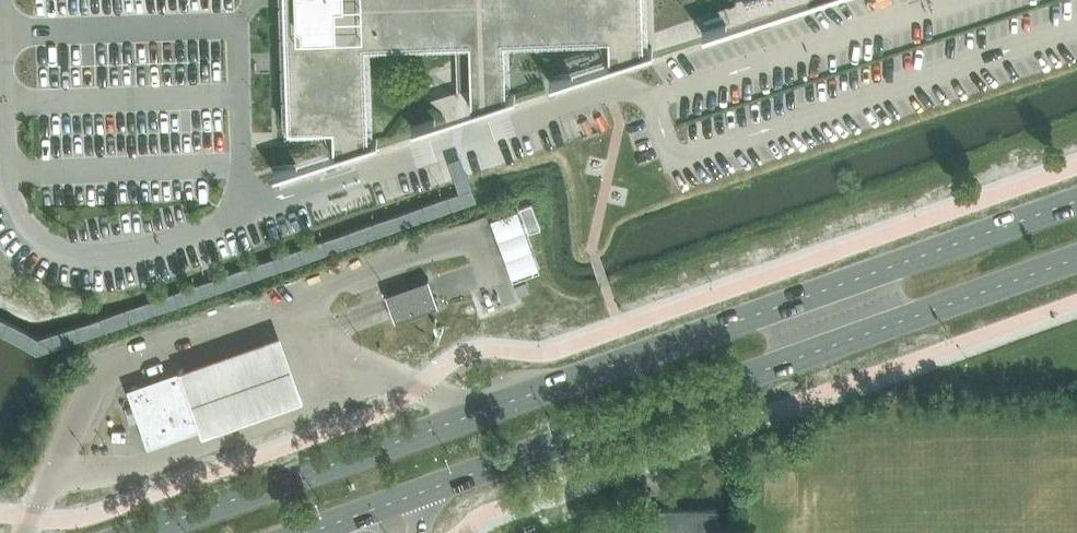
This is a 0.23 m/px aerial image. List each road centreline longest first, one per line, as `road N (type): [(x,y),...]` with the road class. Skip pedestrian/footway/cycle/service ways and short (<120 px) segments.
road 1 (primary): [(444,483),(1076,258)]
road 2 (primary): [(1076,201),(480,412)]
road 3 (primary): [(480,412),(138,532)]
road 4 (primary): [(307,532),(444,483)]

